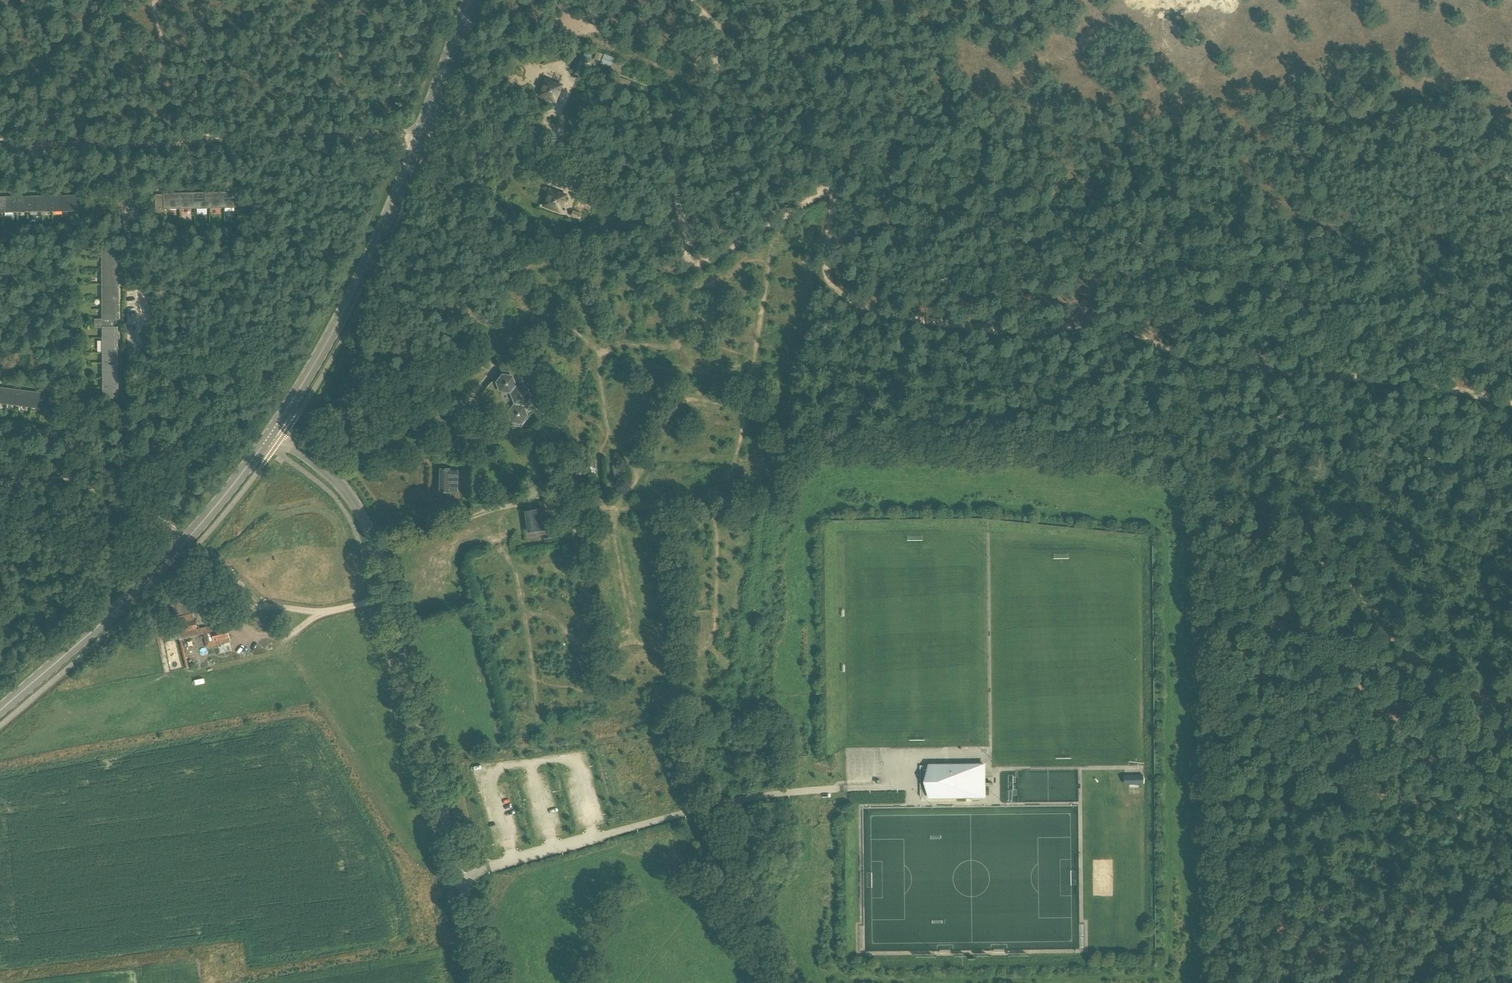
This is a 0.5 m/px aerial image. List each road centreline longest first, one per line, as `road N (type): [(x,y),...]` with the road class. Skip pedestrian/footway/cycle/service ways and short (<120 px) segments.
road 1 (track): [(693,0),(717,34),(715,90),(676,200),(693,260),(719,256),(828,191),(835,196),(829,280),(855,303),(886,313),(1032,334),(1101,321),(1199,361),(1511,399)]
road 2 (unclassified): [(487,982),(372,539),(339,483),(273,430)]
road 3 (track): [(0,147),(419,135),(547,120),(558,108),(534,111)]
road 4 (track): [(633,634),(690,663),(711,644),(714,497),(736,458),(771,250)]
road 5 (primary): [(273,430),(386,221),(469,0)]
road 6 (track): [(524,615),(556,616),(569,633),(589,641),(633,634),(614,506),(679,396),(747,410)]
road 7 (track): [(461,880),(406,832),(269,621),(388,600)]
road 8 (track): [(432,769),(705,714),(777,709),(793,718),(809,790)]
road 9 (primary): [(273,430),(186,540),(0,709)]
road 10 (track): [(595,344),(551,309),(509,319),(475,340),(384,360),(348,395),(355,456),(339,483)]
road 11 (track): [(111,144),(139,274),(139,375),(242,379)]
road 12 (track): [(457,528),(482,511),(537,501),(614,511),(714,497)]
road 13 (track): [(1237,982),(1230,749)]
road 14 (track): [(457,528),(504,549),(537,702)]
road 15 (track): [(0,482),(36,477),(86,487),(186,540)]
road 16 (track): [(636,478),(606,426),(600,397),(595,344),(610,298)]
road 17 (track): [(601,354),(627,344),(671,349),(692,294)]

